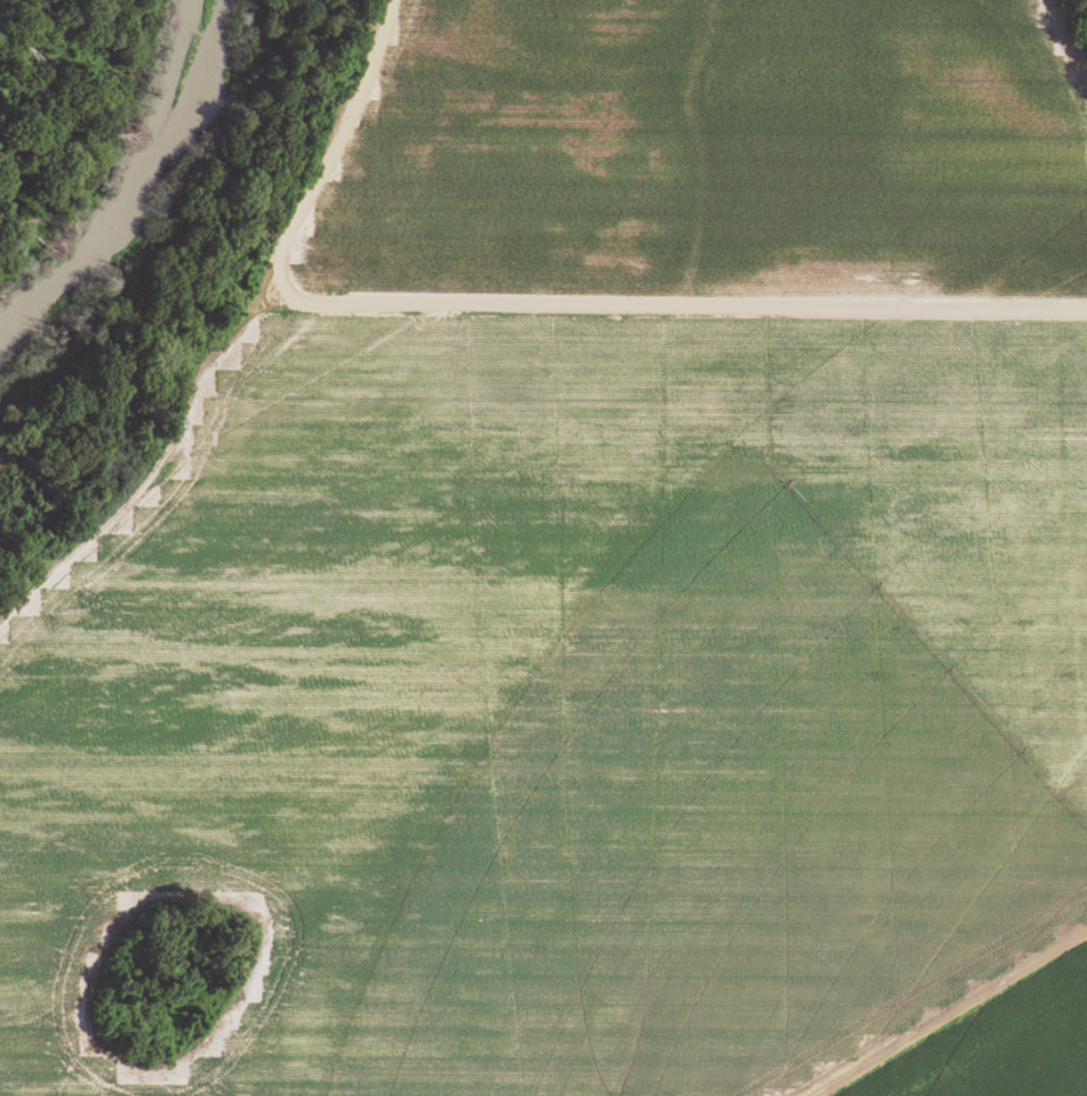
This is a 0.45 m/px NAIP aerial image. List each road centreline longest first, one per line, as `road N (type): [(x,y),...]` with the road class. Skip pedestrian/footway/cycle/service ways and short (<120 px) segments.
road 1 (track): [(1086,313),(299,304),(273,269),(390,0)]
road 2 (track): [(812,1095),(1086,934)]

